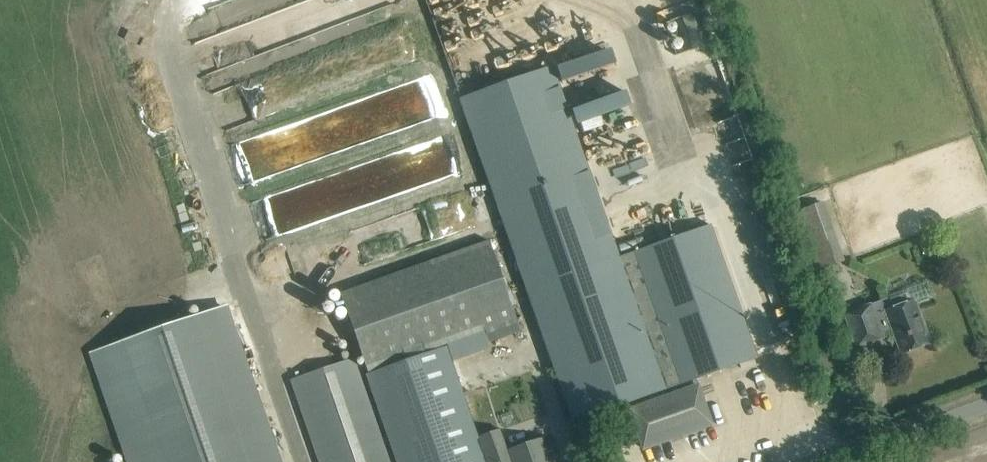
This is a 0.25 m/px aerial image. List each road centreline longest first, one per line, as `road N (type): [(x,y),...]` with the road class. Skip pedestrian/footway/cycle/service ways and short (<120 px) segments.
road 1 (track): [(269,336),(164,48),(179,0)]
road 2 (unclassified): [(833,461),(986,403)]

